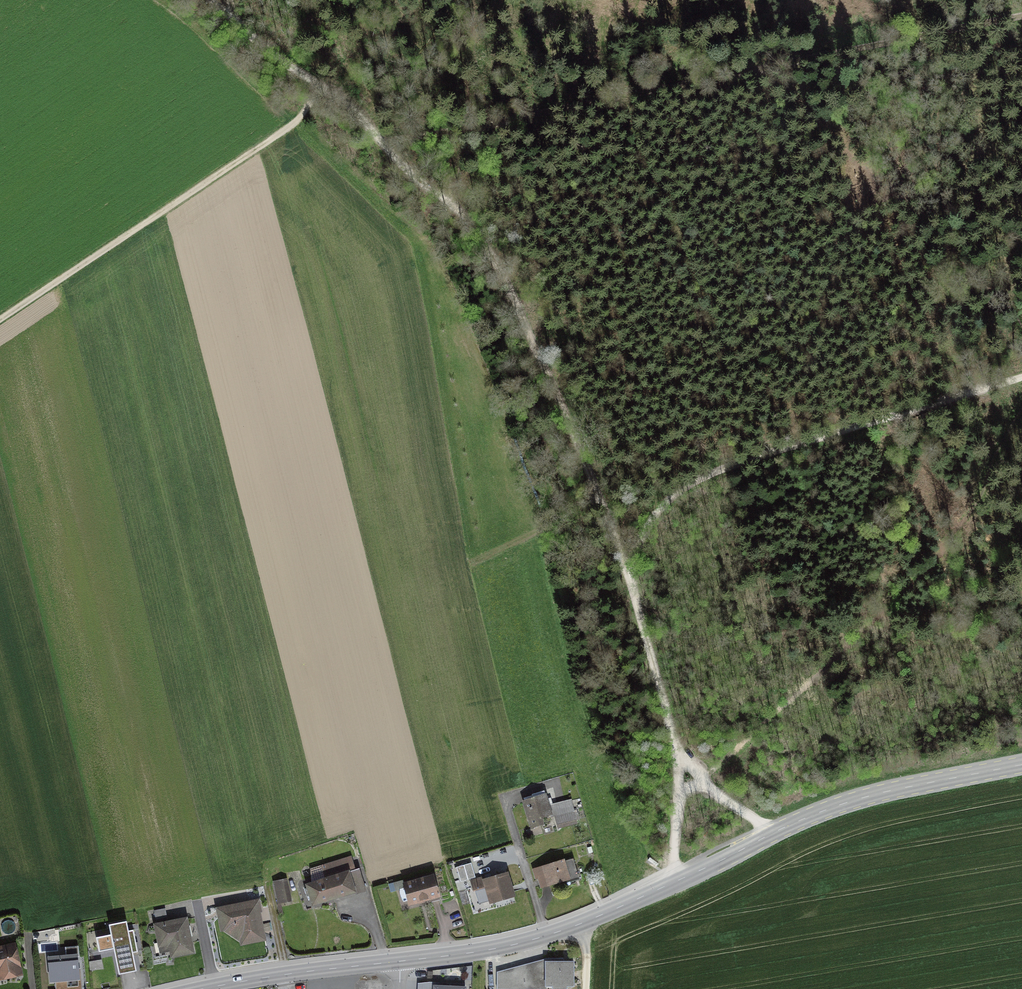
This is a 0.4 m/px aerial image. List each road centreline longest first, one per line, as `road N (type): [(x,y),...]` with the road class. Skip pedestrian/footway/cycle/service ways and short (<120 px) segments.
road 1 (track): [(209,0),(347,107),(452,208),(494,262),(627,570),(677,753)]
road 2 (tertiary): [(401,961),(546,936),(825,810),(1021,764)]
road 3 (track): [(382,146),(1021,16)]
road 4 (track): [(627,570),(645,525),(672,494),(711,474),(1021,375)]
road 5 (track): [(0,320),(290,126),(320,88)]
road 6 (tertiary): [(202,988),(401,961)]
road 7 (track): [(677,753),(735,807),(781,829)]
road 8 (track): [(677,753),(673,882)]

